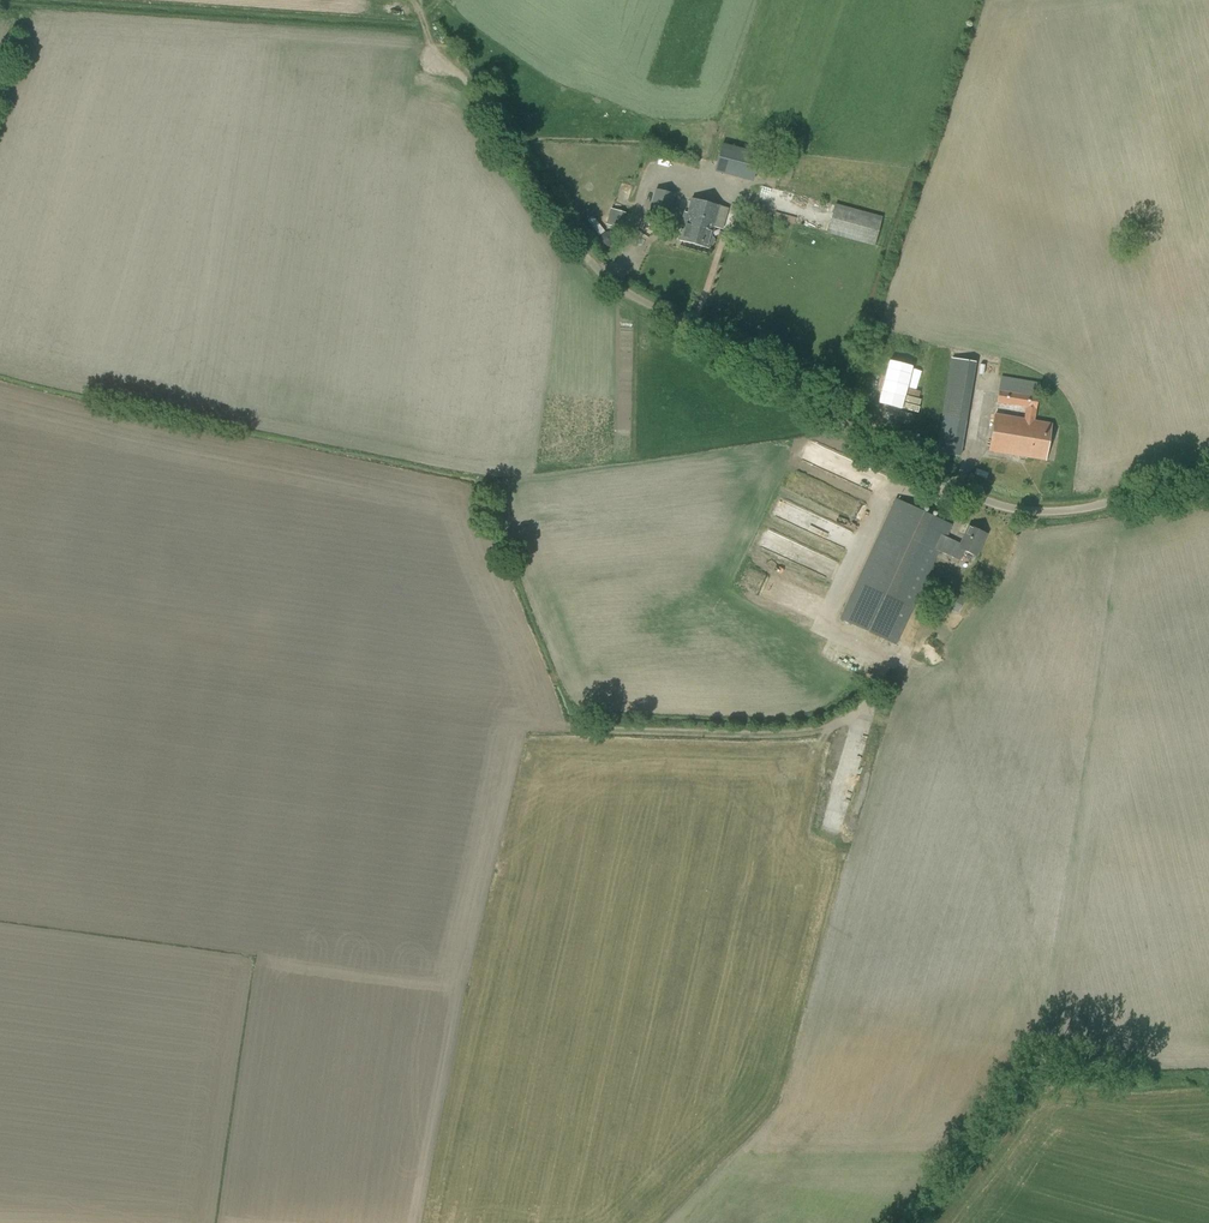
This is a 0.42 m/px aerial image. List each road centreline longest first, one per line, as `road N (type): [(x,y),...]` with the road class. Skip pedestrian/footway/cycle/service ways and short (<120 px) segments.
road 1 (unclassified): [(1208,478),(1076,510),(1024,510),(981,500),(905,462),(743,353),(601,274),(467,83),(437,55),(422,20)]

